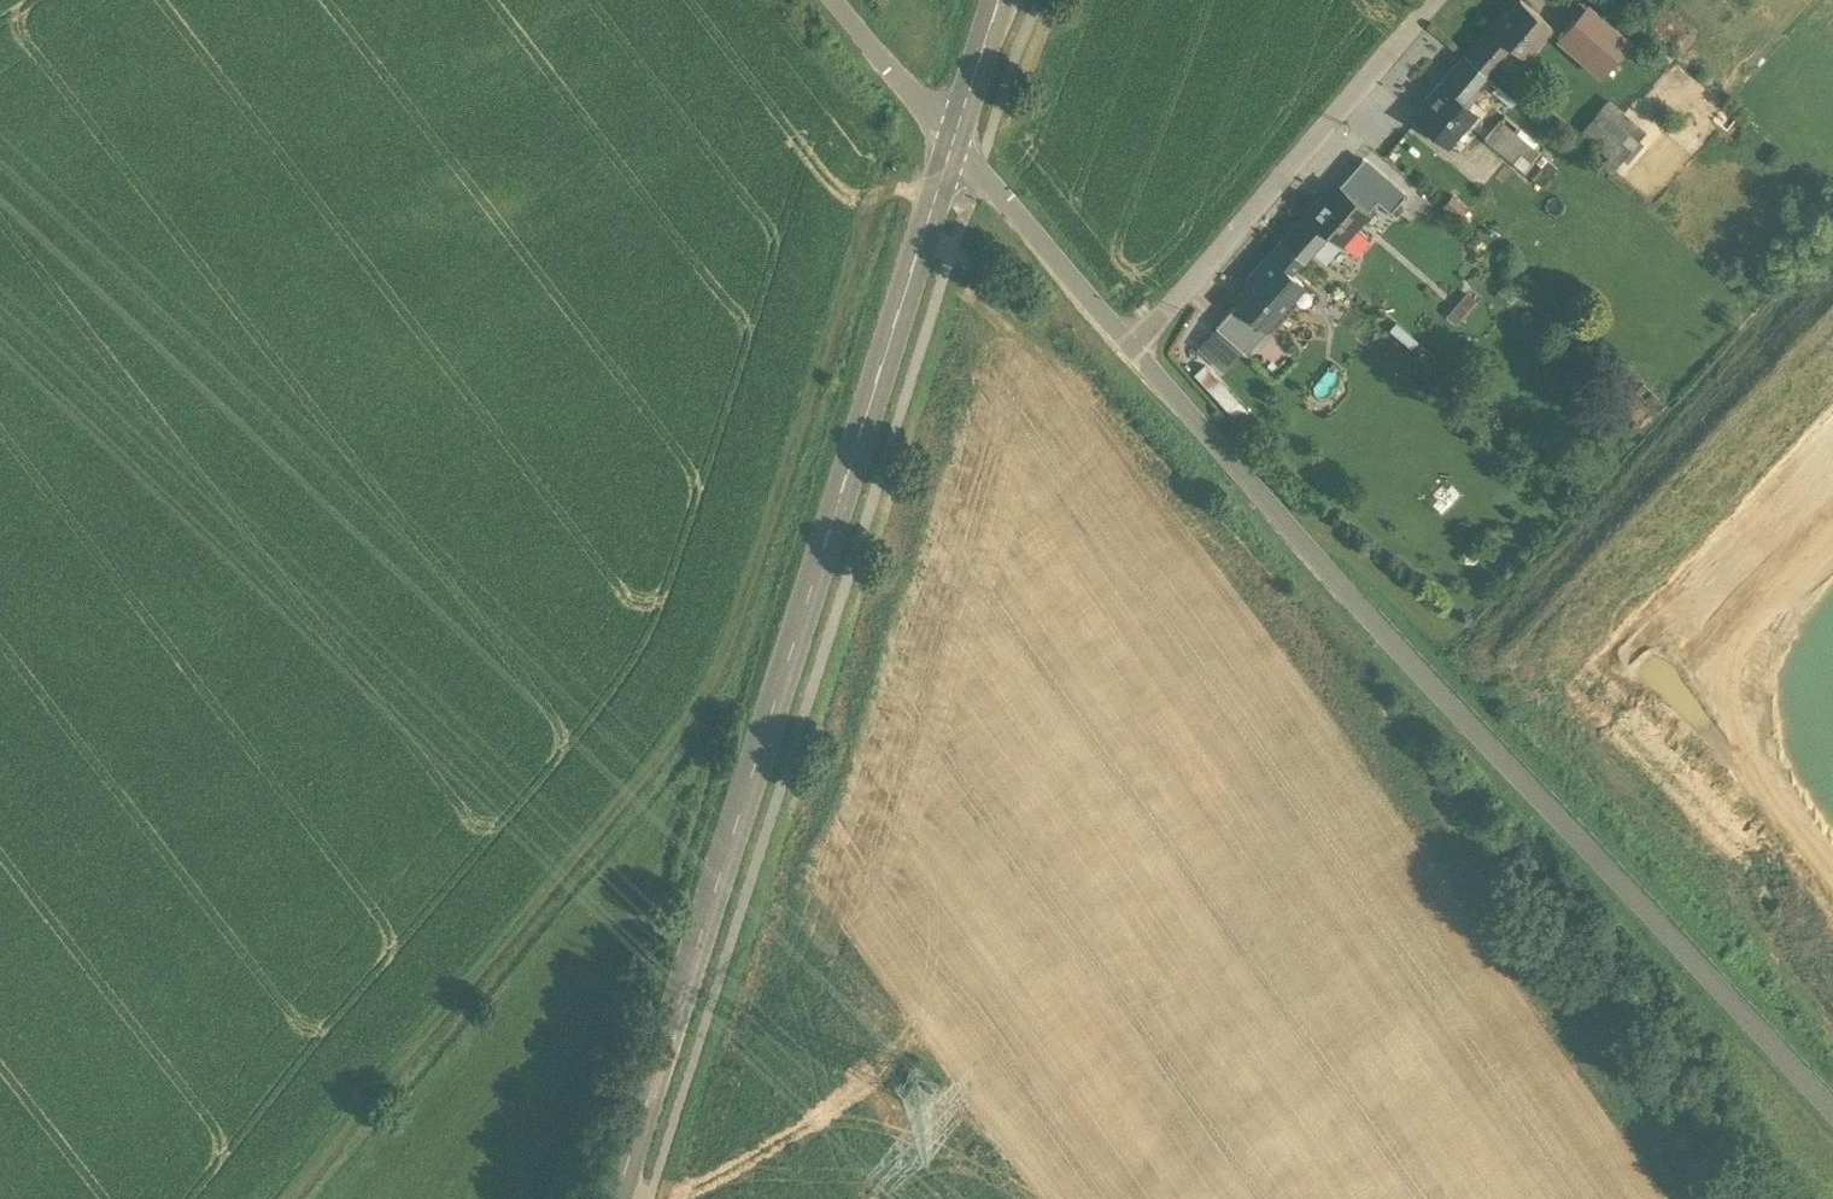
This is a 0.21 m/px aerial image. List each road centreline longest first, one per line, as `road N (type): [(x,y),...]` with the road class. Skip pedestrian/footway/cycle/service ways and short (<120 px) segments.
road 1 (tertiary): [(951,148),(621,1198)]
road 2 (unclassified): [(1131,349),(1832,1116)]
road 3 (residential): [(1131,349),(1436,0)]
road 4 (unclassified): [(951,148),(1131,349)]
road 5 (unclassified): [(831,0),(951,148)]
road 6 (tertiary): [(998,0),(951,148)]

